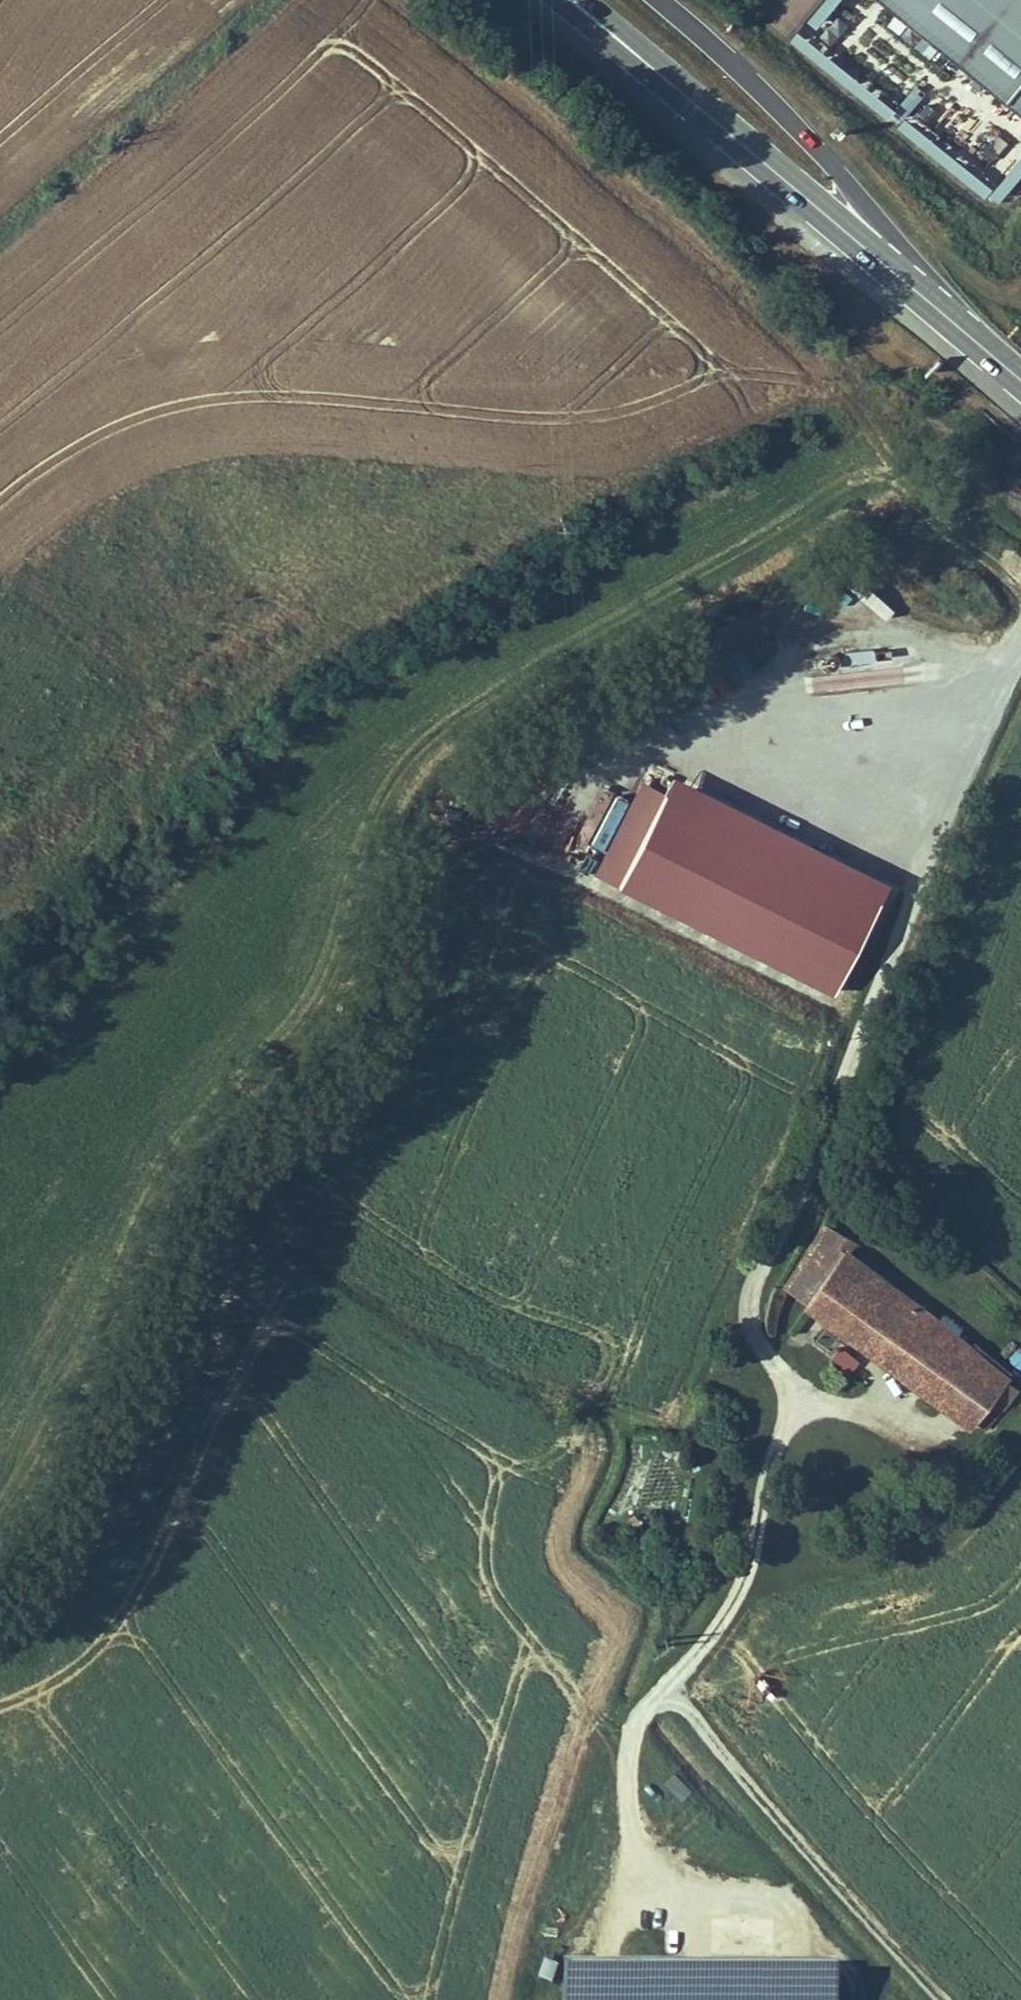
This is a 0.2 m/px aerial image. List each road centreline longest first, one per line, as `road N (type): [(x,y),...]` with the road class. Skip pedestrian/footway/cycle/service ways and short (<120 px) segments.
road 1 (track): [(665,1690),(945,1999)]
road 2 (primary): [(716,122),(1020,378)]
road 3 (primary): [(561,0),(716,122)]
road 4 (primary): [(716,122),(573,0)]

